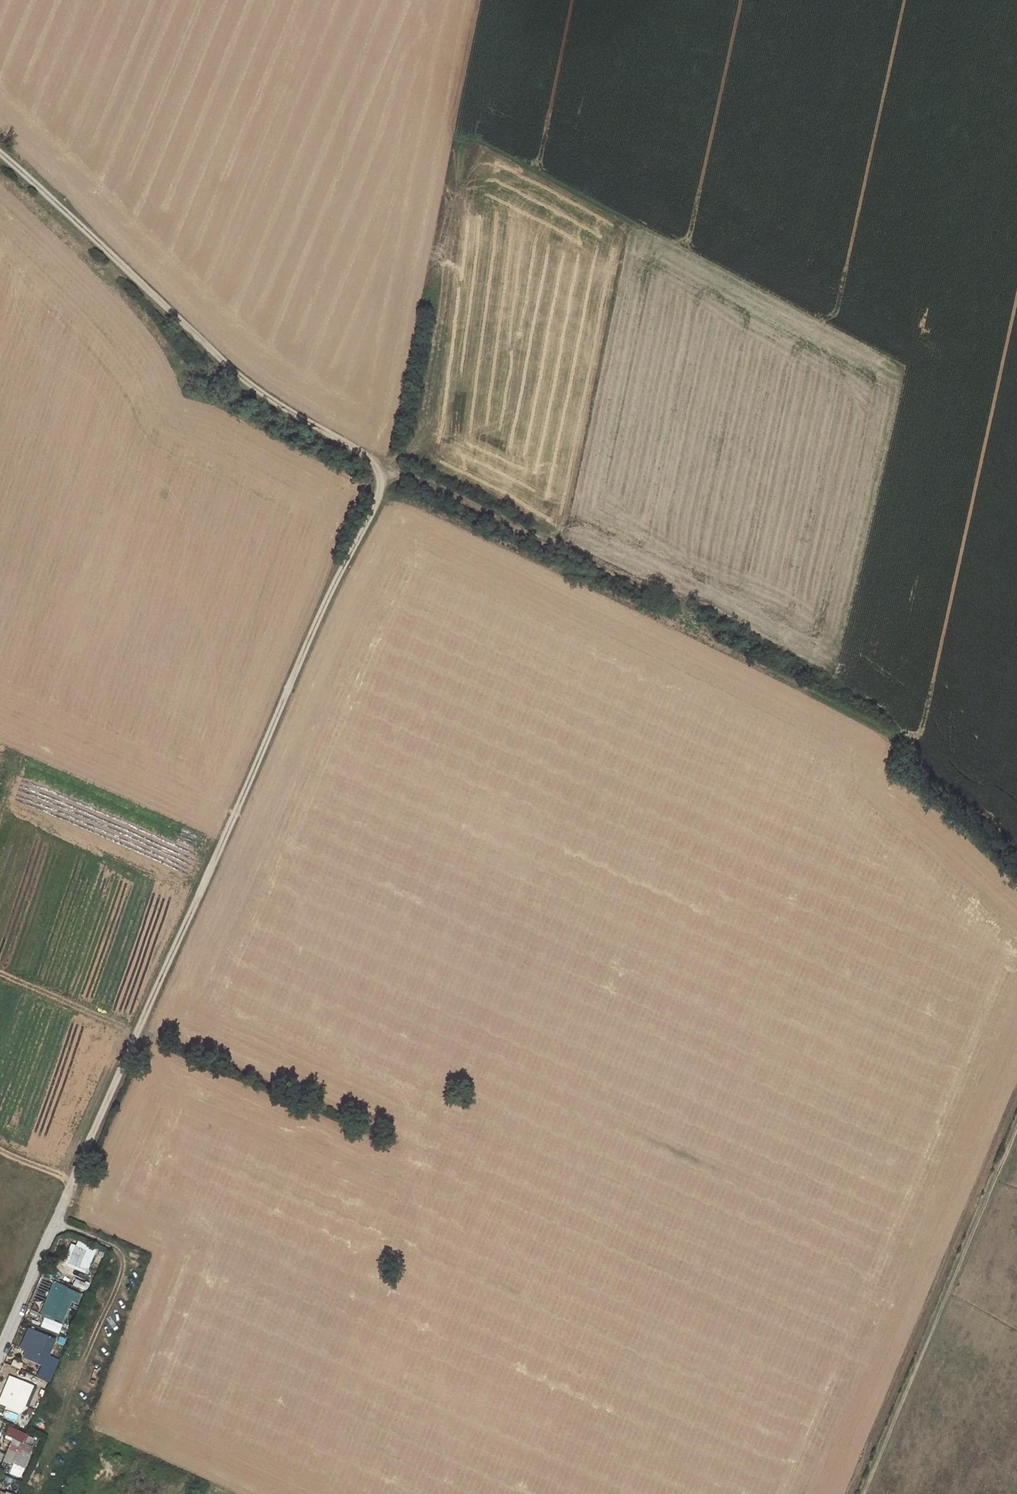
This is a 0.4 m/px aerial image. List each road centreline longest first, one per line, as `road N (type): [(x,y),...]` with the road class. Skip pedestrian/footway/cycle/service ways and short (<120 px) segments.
road 1 (track): [(53,1226),(333,581),(381,491),(370,462),(246,385),(0,154)]

